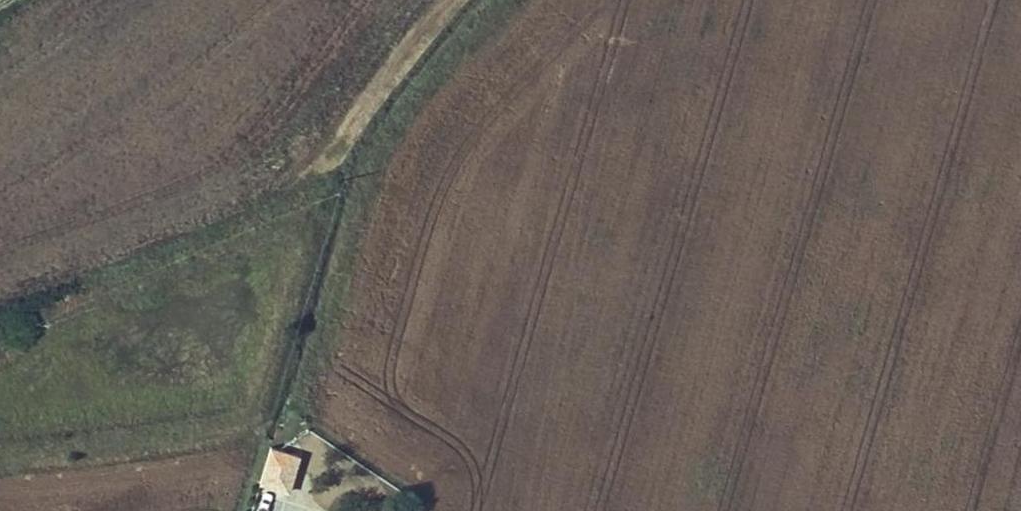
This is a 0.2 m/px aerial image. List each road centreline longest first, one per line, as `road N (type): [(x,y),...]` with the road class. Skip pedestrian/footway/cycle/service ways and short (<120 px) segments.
road 1 (track): [(448,0),(367,86),(324,177),(324,234),(243,437),(224,510)]

